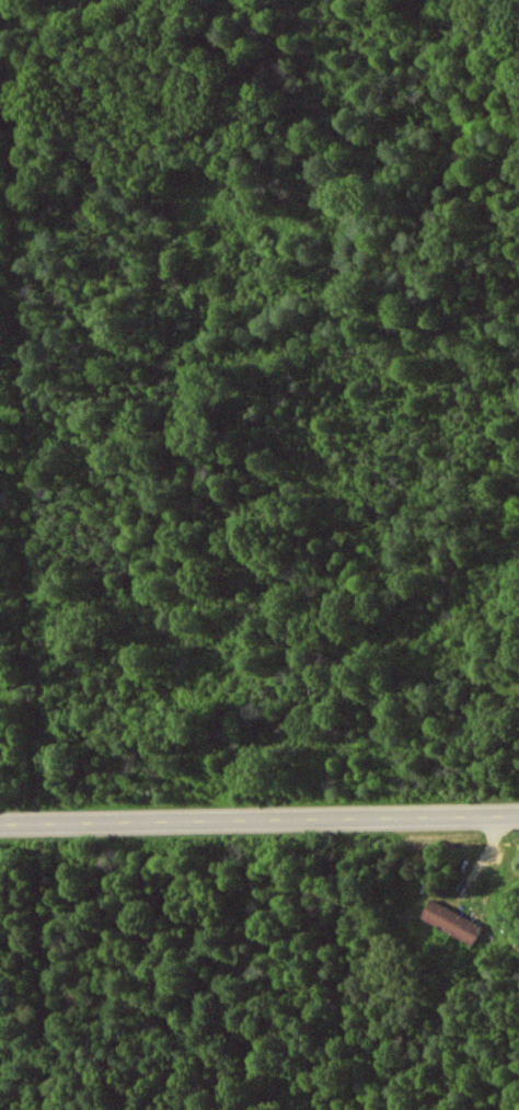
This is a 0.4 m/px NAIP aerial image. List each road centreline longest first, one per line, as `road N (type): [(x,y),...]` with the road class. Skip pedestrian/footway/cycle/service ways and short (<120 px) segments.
road 1 (tertiary): [(0,827),(518,819)]

